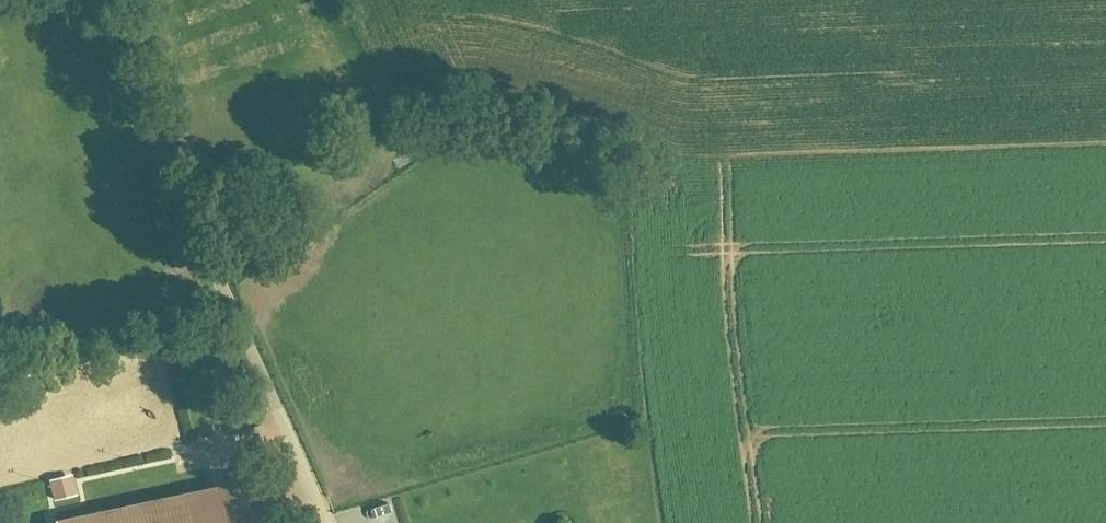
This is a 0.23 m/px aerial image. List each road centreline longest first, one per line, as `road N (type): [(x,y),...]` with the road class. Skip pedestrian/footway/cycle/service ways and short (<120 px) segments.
road 1 (track): [(95,0),(323,522)]

